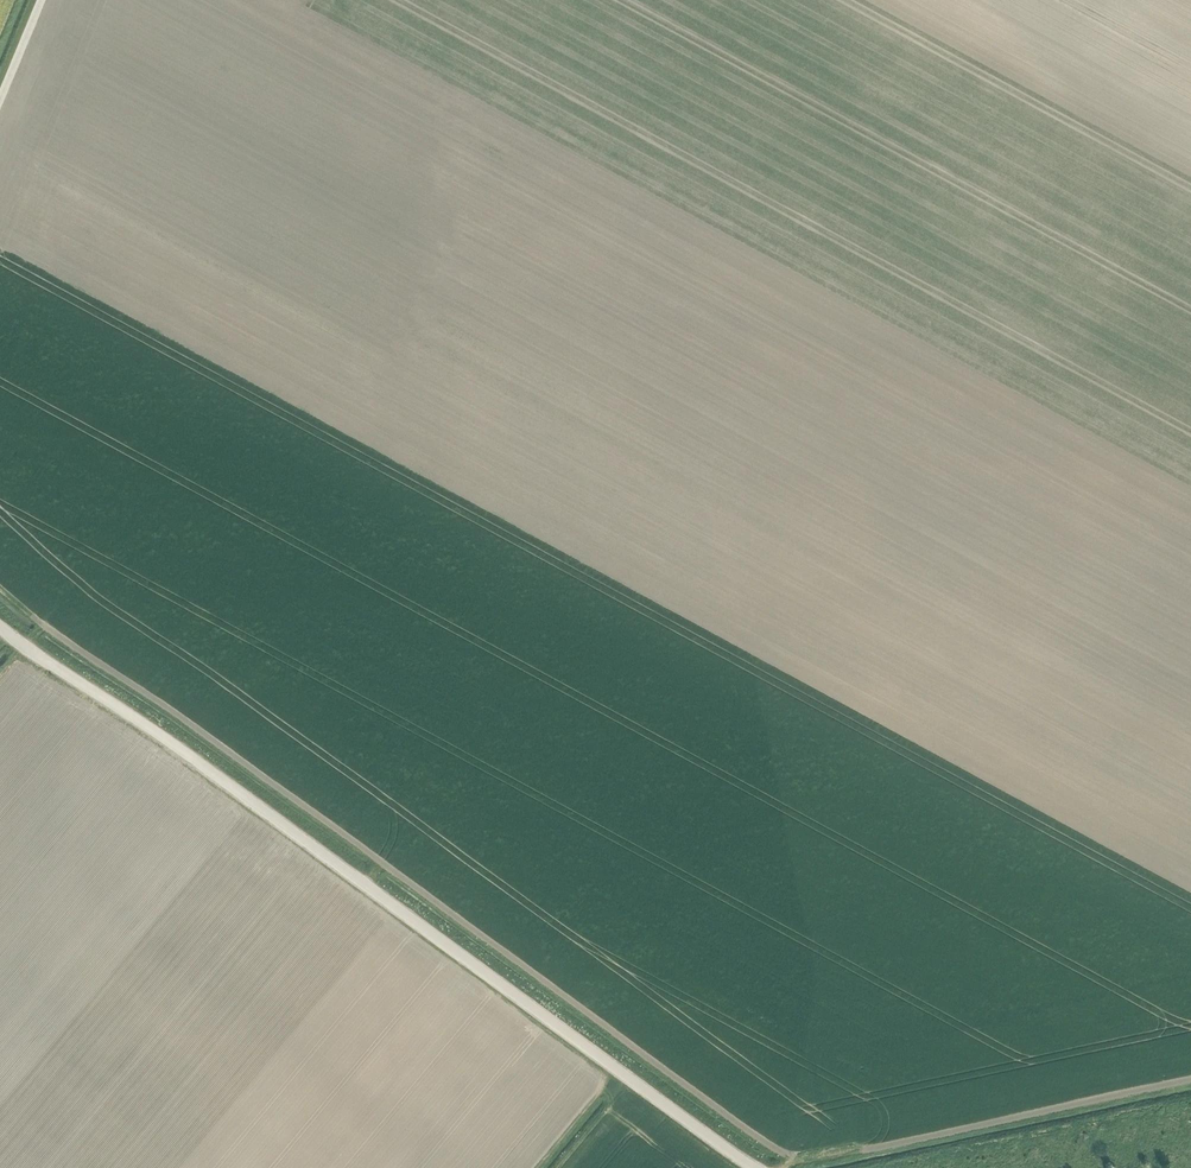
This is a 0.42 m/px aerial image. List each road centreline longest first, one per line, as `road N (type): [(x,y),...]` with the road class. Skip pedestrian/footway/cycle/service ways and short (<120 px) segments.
road 1 (tertiary): [(761,1167),(215,768),(0,623)]

